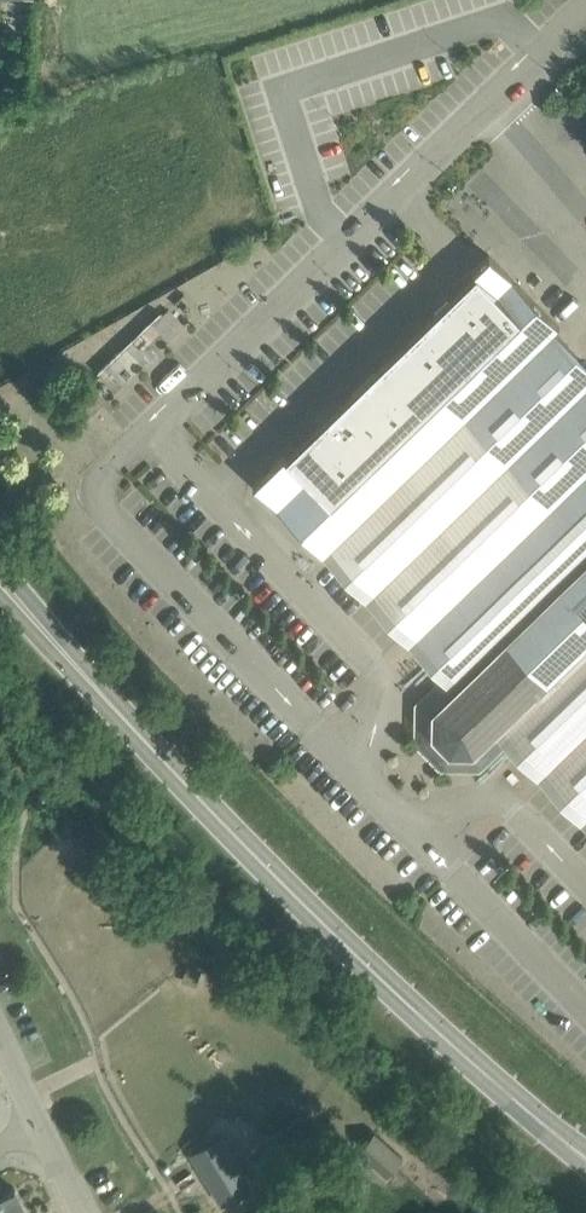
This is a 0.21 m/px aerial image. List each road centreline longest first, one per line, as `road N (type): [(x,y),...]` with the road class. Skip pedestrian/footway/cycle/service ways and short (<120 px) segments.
road 1 (secondary): [(585,1156),(378,979),(98,689)]
road 2 (secondary): [(98,689),(93,672),(0,560)]
road 3 (secondary): [(0,595),(80,684),(98,689)]

